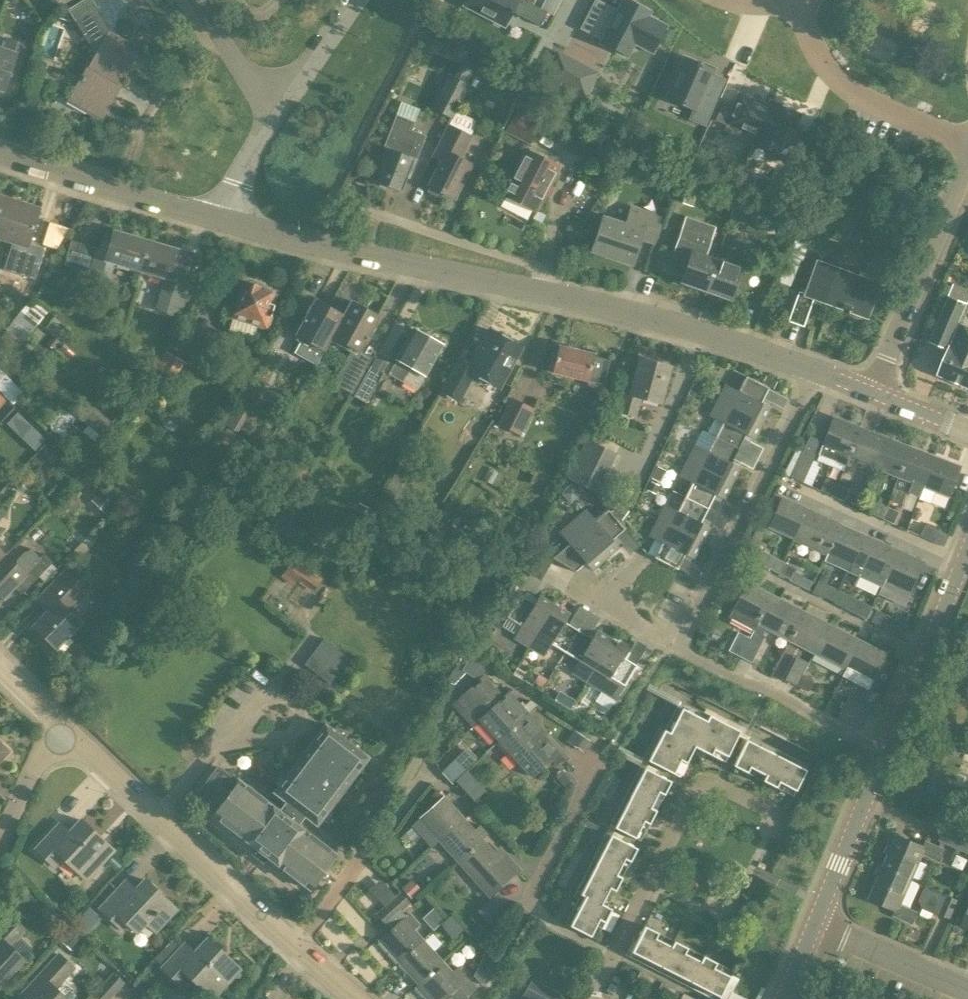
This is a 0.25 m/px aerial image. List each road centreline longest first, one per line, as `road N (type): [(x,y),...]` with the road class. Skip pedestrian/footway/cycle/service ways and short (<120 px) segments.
road 1 (residential): [(363,998),(66,735)]
road 2 (tertiary): [(544,291),(219,219)]
road 3 (residential): [(676,642),(812,370)]
road 4 (tertiary): [(812,370),(544,291)]
road 5 (residential): [(874,394),(967,156)]
road 6 (residential): [(611,954),(556,926),(528,898),(595,766)]
road 7 (residential): [(331,197),(543,267),(544,291)]
road 8 (residential): [(886,749),(676,642)]
road 9 (residential): [(967,144),(856,98),(824,60),(802,3)]
road 10 (tertiary): [(219,219),(0,152)]
road 11 (residential): [(708,783),(699,785),(611,954)]
road 12 (tertiary): [(813,926),(886,749)]
road 13 (residential): [(925,653),(753,573)]
road 14 (residential): [(962,564),(794,491)]
road 15 (residential): [(967,993),(813,926)]
road 16 (residential): [(271,115),(351,0)]
road 17 (residential): [(271,115),(198,0)]
road 18 (residential): [(0,843),(37,759),(66,735)]
road 19 (residential): [(639,561),(615,590),(616,609),(676,642)]

